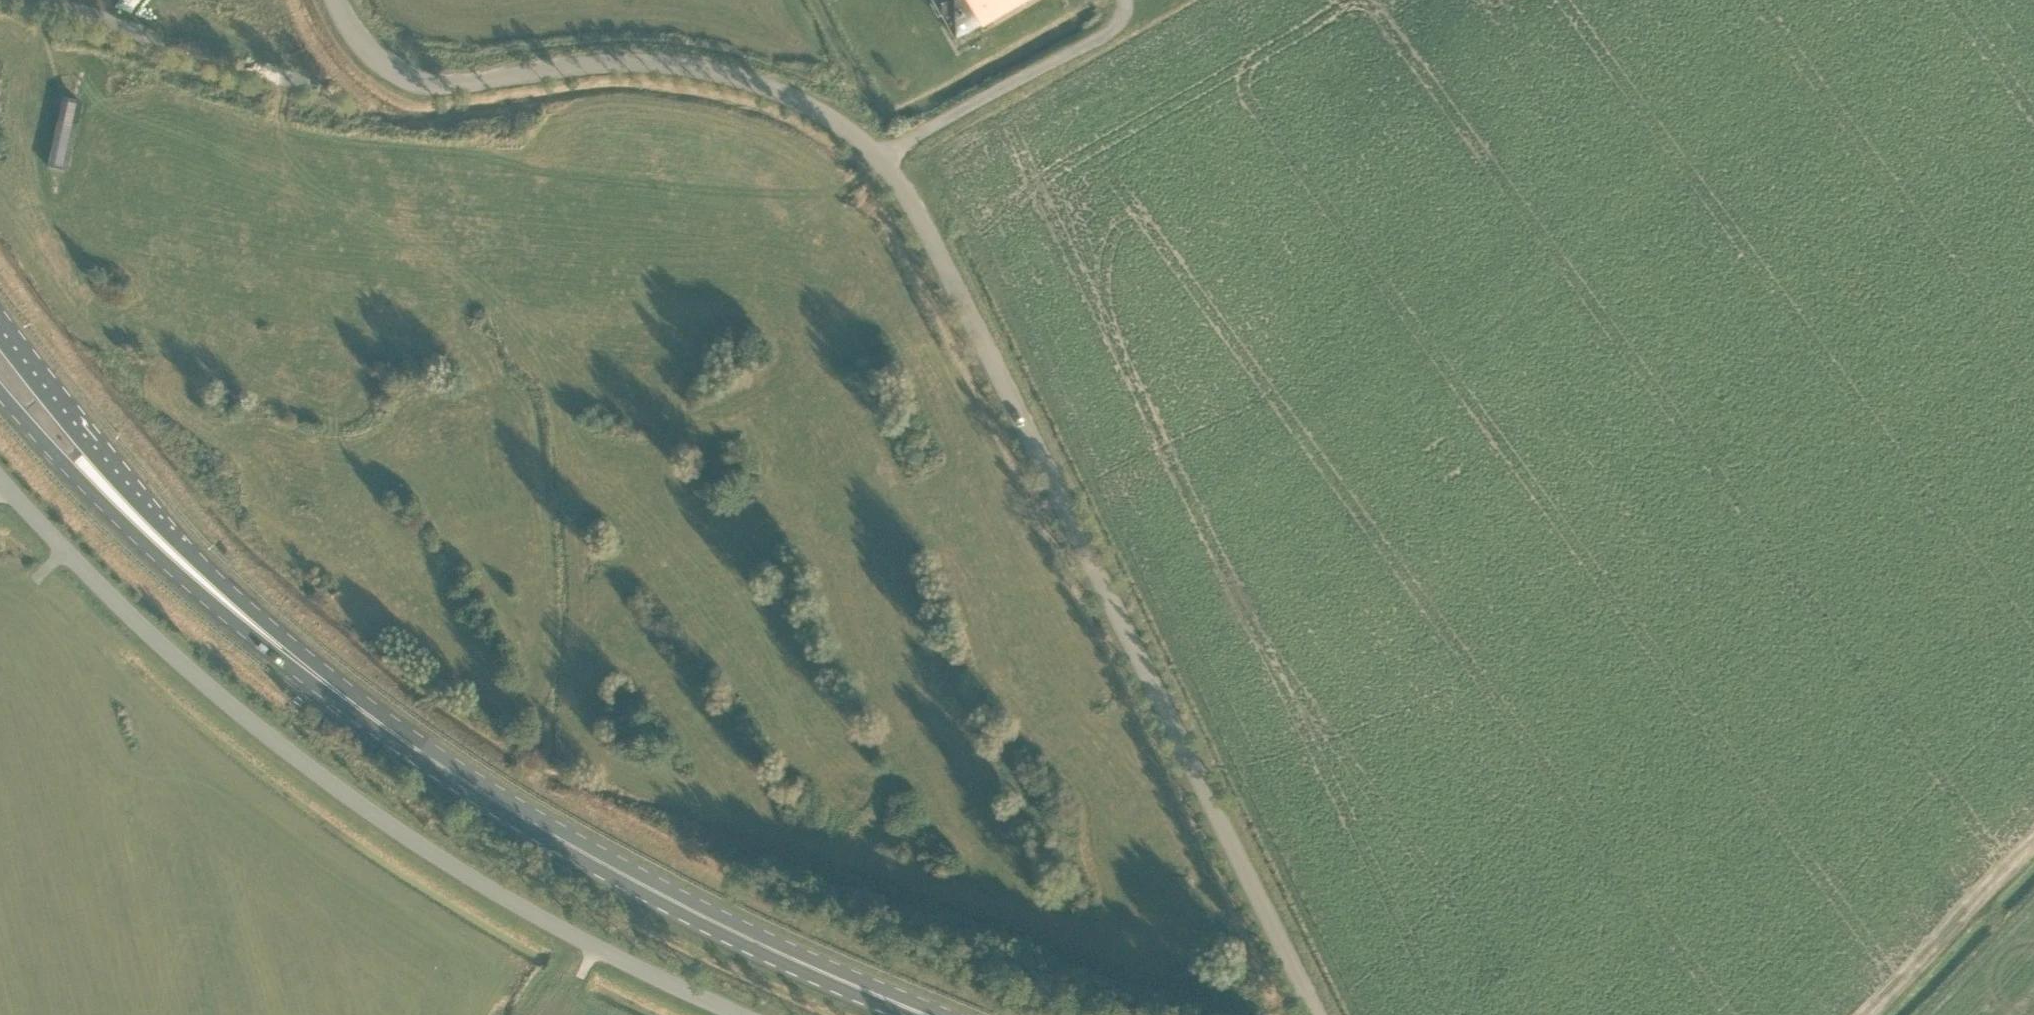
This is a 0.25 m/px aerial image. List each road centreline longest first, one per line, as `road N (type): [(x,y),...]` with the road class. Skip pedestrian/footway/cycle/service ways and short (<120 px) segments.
road 1 (unclassified): [(1315,1014),(904,189),(876,155),(791,98),(688,66),(611,62),(428,84),(362,46),(333,0)]
road 2 (unclassified): [(745,1014),(521,907),(337,787),(156,638),(0,477)]
road 3 (trunk): [(929,1014),(706,915),(538,827),(345,697)]
road 4 (trunk): [(345,697),(93,454),(0,338)]
road 5 (trunk): [(0,389),(113,516),(200,598),(345,697)]

